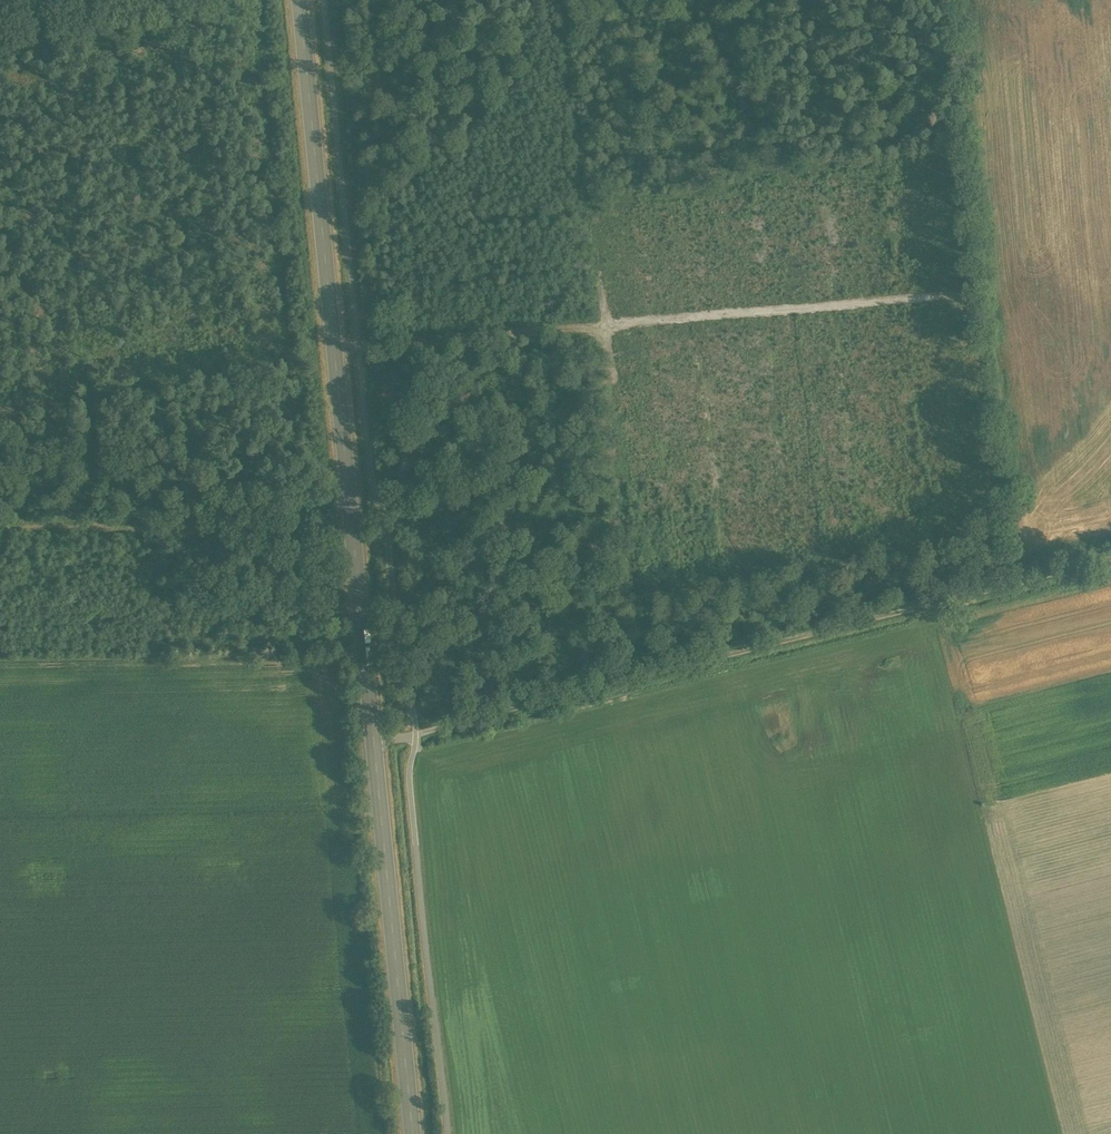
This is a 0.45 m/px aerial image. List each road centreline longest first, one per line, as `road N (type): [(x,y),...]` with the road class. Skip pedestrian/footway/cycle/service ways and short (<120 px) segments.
road 1 (primary): [(412,1133),(299,0)]
road 2 (track): [(1110,556),(374,744)]
road 3 (track): [(0,522),(338,527)]

